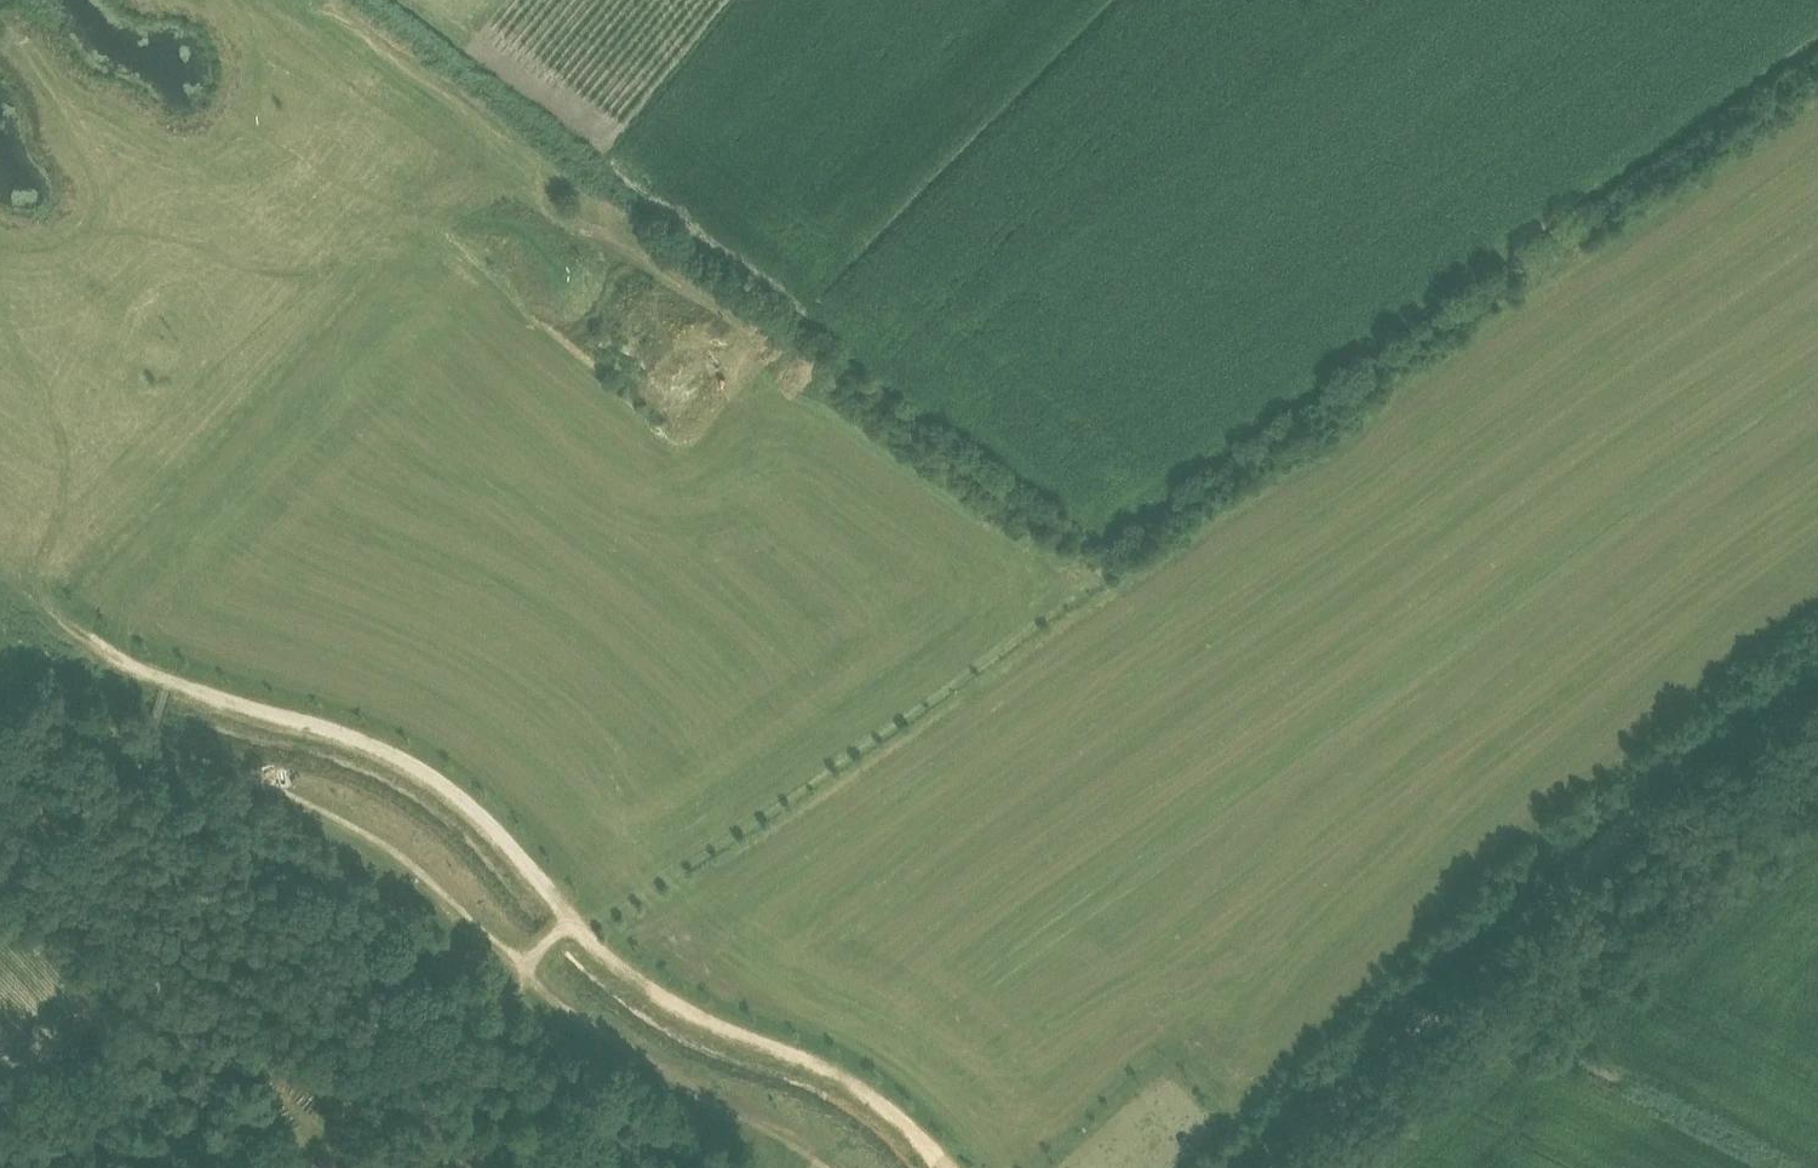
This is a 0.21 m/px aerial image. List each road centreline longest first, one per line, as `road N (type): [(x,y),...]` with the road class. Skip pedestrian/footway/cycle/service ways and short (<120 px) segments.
road 1 (track): [(1817,701),(1650,819),(1274,1167)]

